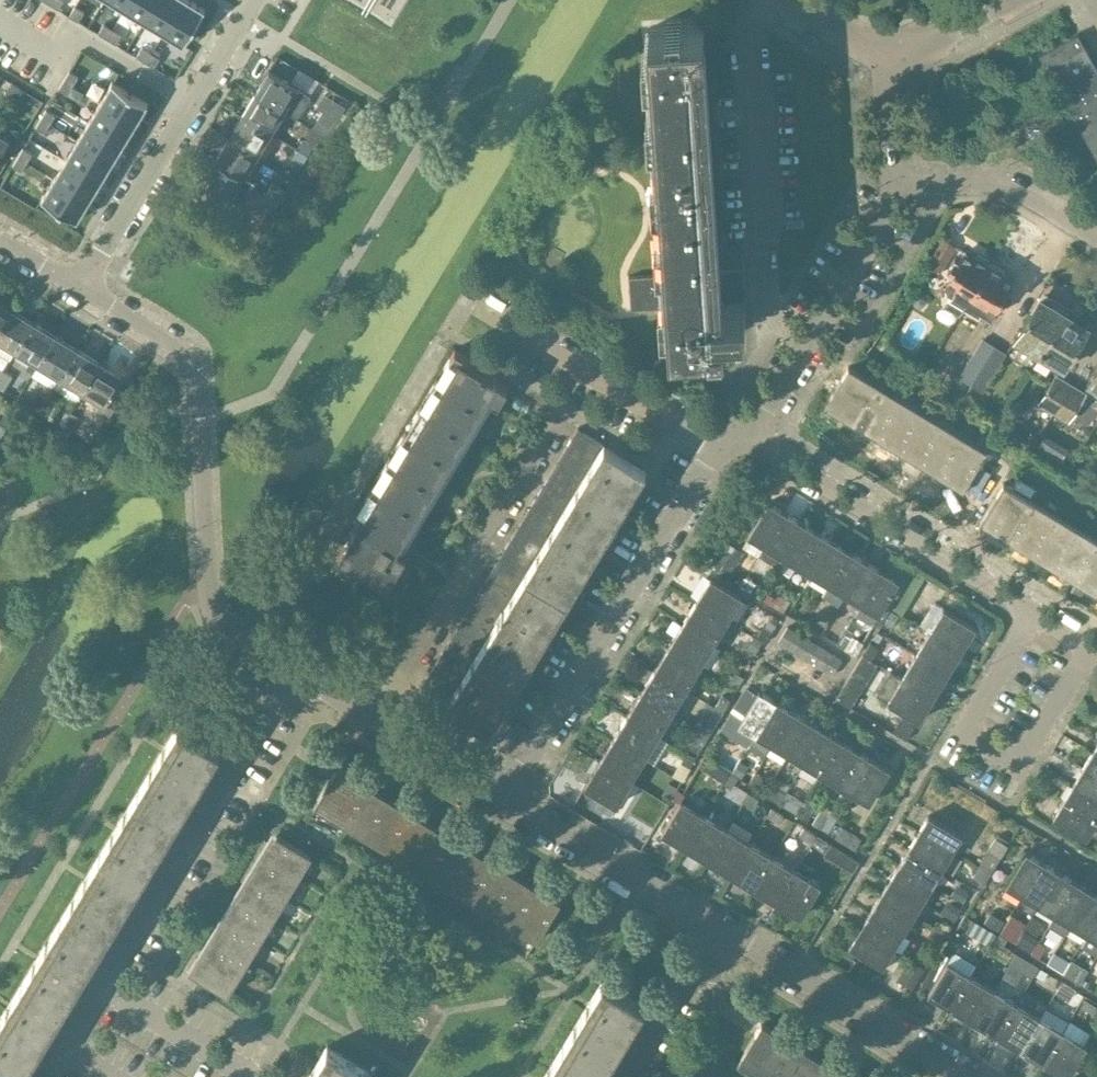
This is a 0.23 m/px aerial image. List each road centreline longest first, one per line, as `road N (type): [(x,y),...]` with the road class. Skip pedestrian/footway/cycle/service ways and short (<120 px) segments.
road 1 (residential): [(291,667),(215,625),(197,371),(186,351),(81,286)]
road 2 (residential): [(505,799),(711,448),(747,437)]
road 3 (residential): [(291,667),(101,984)]
road 4 (residential): [(1032,612),(747,437)]
road 5 (residential): [(249,0),(81,286)]
road 6 (residential): [(747,437),(895,188)]
road 7 (residential): [(961,1076),(715,926)]
road 8 (residential): [(505,799),(291,667)]
road 9 (residential): [(715,926),(505,799)]
road 10 (residential): [(1096,236),(1000,180),(895,188)]
road 11 (residential): [(623,1076),(715,926)]
road 12 (residential): [(227,1062),(101,984)]
road 13 (residential): [(882,59),(924,47),(1007,0)]
road 14 (residential): [(895,188),(882,59)]

